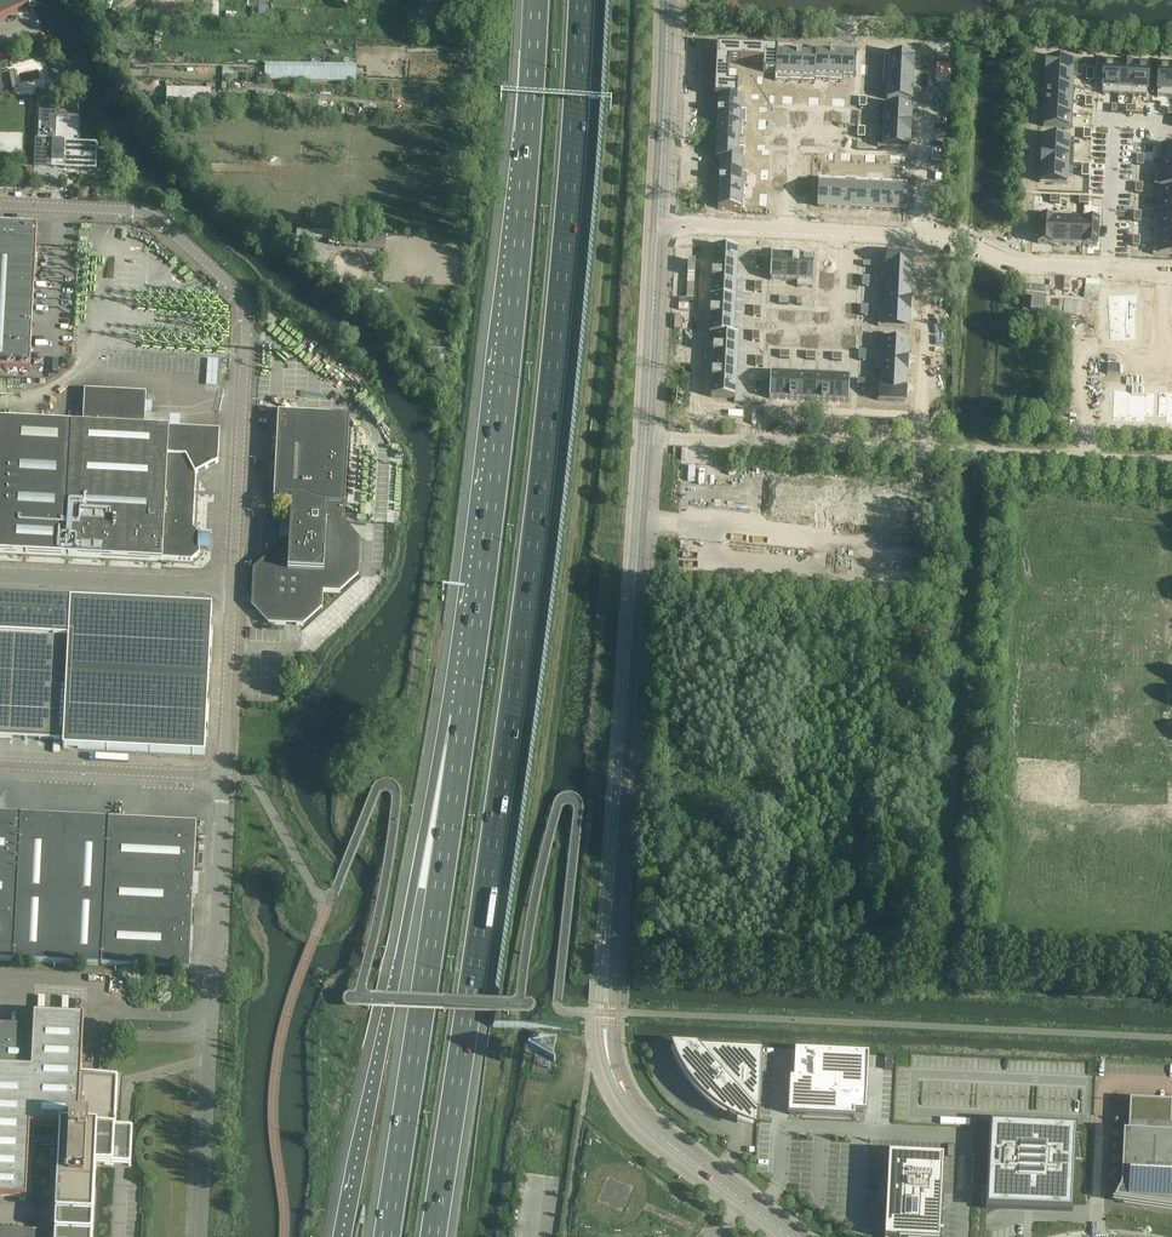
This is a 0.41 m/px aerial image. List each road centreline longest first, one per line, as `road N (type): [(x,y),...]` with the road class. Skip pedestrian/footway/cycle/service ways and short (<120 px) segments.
road 1 (motorway): [(432,1236),(542,491),(580,0)]
road 2 (motorway): [(531,0),(506,334),(459,716)]
road 3 (tertiary): [(606,1008),(644,438)]
road 4 (unclassified): [(232,586),(247,315),(240,294),(155,216),(0,204)]
road 5 (motorway): [(459,716),(413,885),(347,1236)]
road 6 (motorway): [(459,716),(387,1236)]
road 7 (tertiary): [(606,1008),(607,1055),(626,1102),(790,1236)]
road 8 (residential): [(920,451),(644,438)]
road 9 (residential): [(930,235),(657,221)]
road 10 (residential): [(1171,462),(920,451)]
road 11 (residential): [(930,235),(1007,262),(1171,271)]
road 12 (unclassified): [(0,576),(232,586)]
road 13 (unclassified): [(222,776),(0,764)]
road 14 (tertiary): [(657,221),(667,0)]
road 15 (tertiary): [(644,438),(657,221)]
road 16 (residential): [(920,451),(930,235)]
road 17 (unclassified): [(212,976),(222,776)]
road 18 (unclassified): [(222,776),(232,586)]
road 19 (residential): [(930,235),(930,49)]

